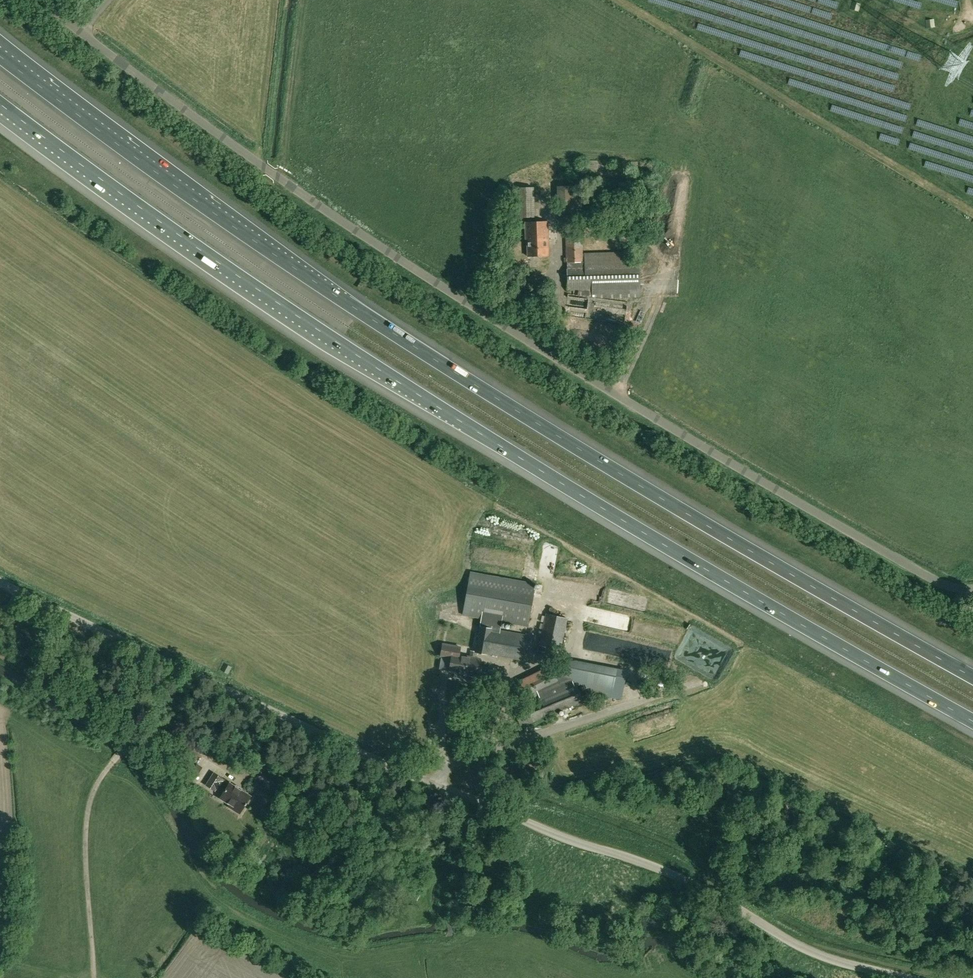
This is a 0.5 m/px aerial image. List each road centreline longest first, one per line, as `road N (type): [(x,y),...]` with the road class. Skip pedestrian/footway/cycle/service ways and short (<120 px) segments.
road 1 (motorway): [(972,679),(351,306),(0,56)]
road 2 (motorway): [(0,103),(206,254),(457,419),(972,720)]
road 3 (unclassified): [(972,589),(944,585),(547,353),(279,179),(39,0)]
road 4 (unclassified): [(903,977),(802,948),(666,871),(554,834),(0,582)]
road 5 (track): [(972,21),(940,34),(906,137)]

